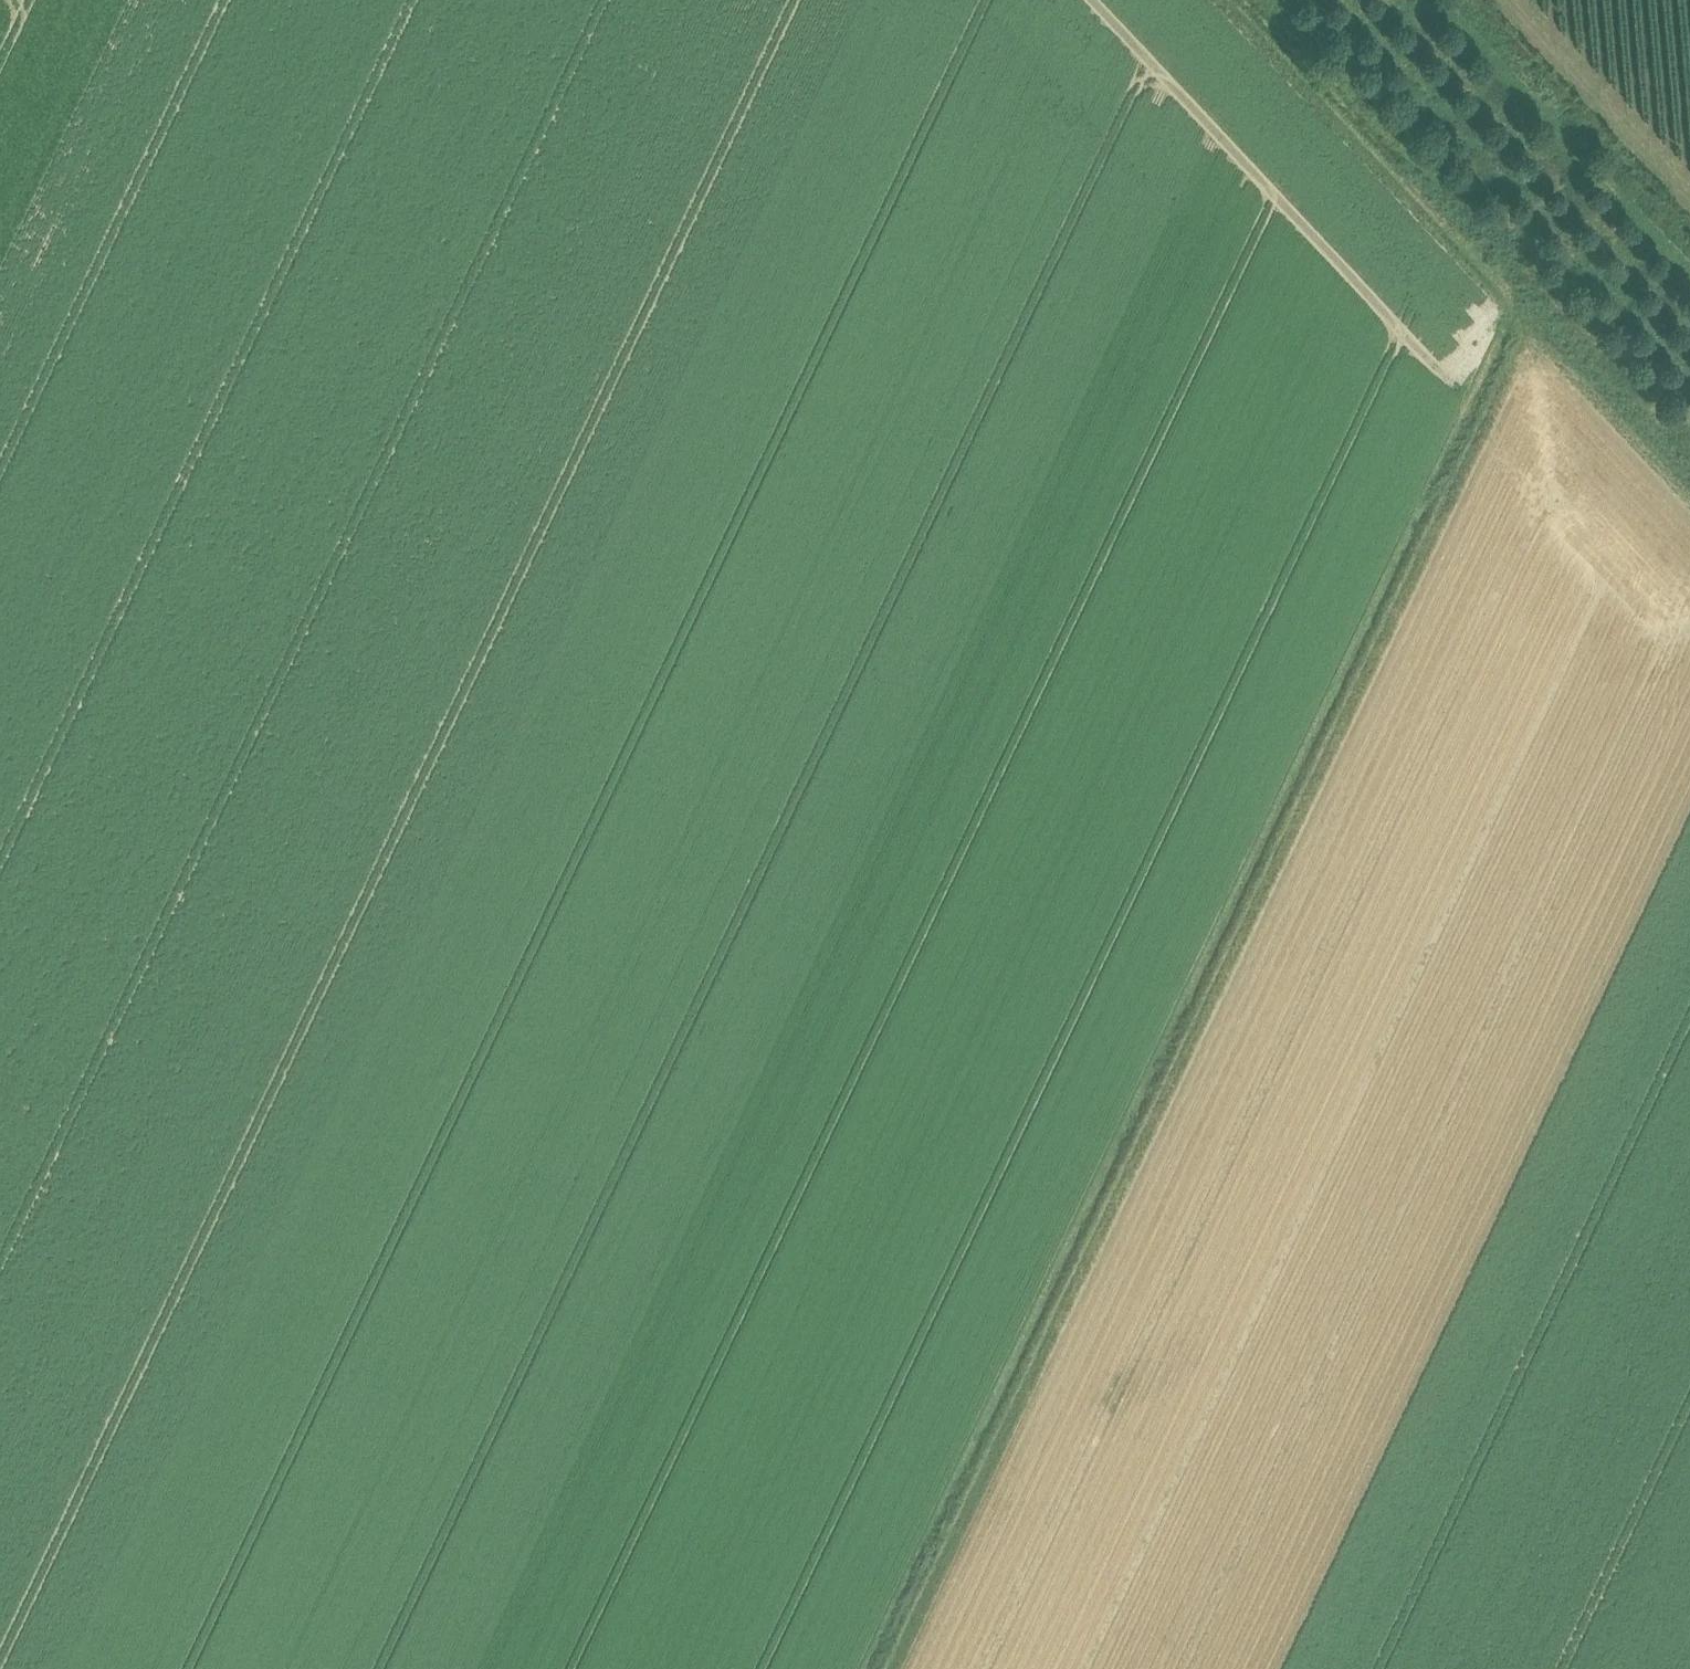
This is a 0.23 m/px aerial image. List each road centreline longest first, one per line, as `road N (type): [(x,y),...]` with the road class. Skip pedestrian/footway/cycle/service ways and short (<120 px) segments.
road 1 (track): [(1689,265),(1443,0)]

